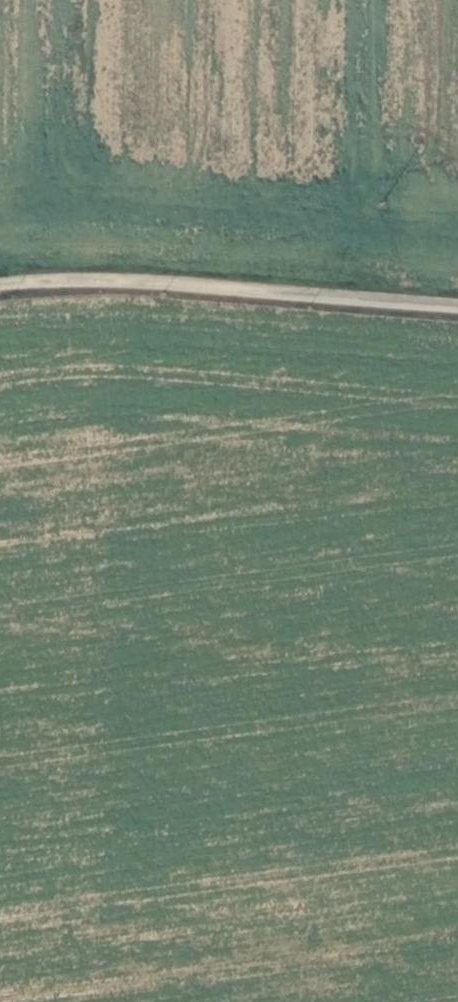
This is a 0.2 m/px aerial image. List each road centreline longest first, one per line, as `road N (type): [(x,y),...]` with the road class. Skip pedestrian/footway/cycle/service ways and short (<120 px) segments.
road 1 (unclassified): [(457,310),(39,277),(0,283)]

